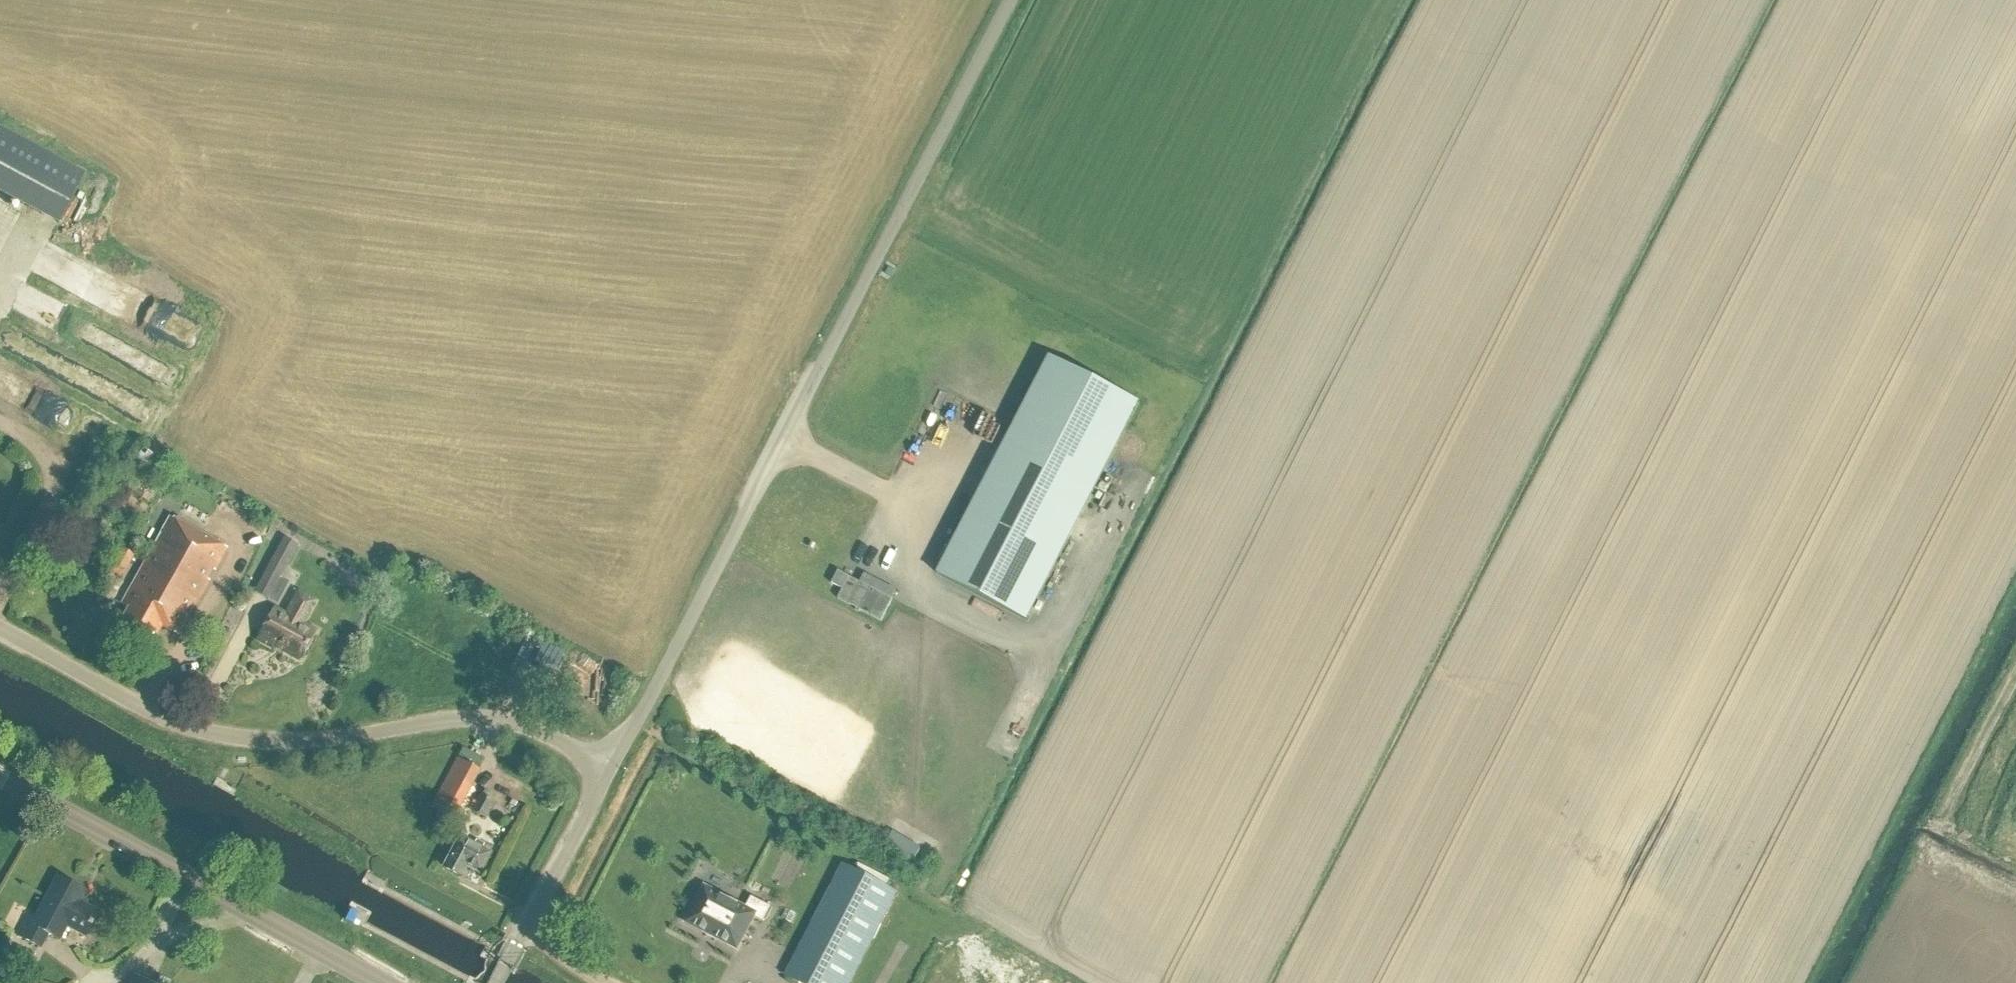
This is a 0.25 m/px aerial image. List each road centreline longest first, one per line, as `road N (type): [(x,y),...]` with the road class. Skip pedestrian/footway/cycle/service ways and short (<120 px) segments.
road 1 (unclassified): [(608,770),(1011,0)]
road 2 (unclassified): [(608,770),(538,731),(494,720),(284,744),(223,740),(133,704),(0,629)]
road 3 (secondary): [(373,982),(0,779)]
road 4 (unclassified): [(496,982),(608,770)]

